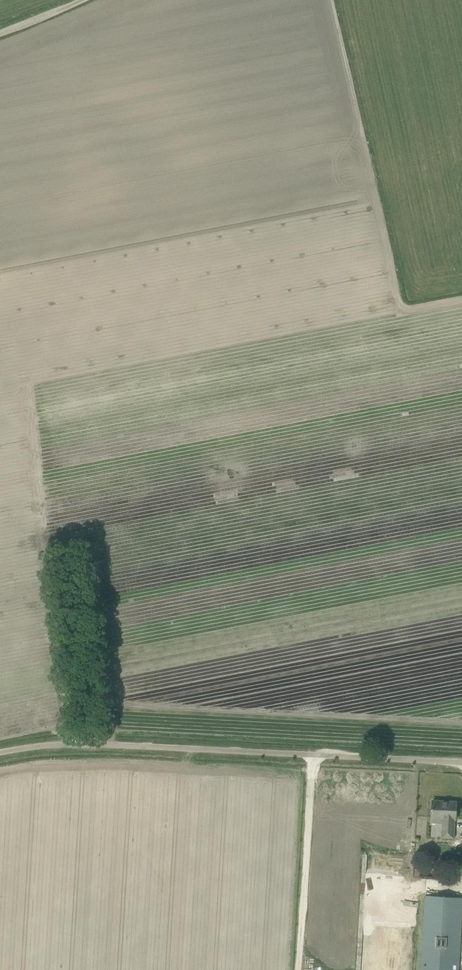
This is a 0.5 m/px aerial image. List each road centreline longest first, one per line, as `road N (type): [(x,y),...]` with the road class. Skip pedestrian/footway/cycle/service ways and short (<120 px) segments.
road 1 (unclassified): [(461,764),(100,746),(0,754)]

